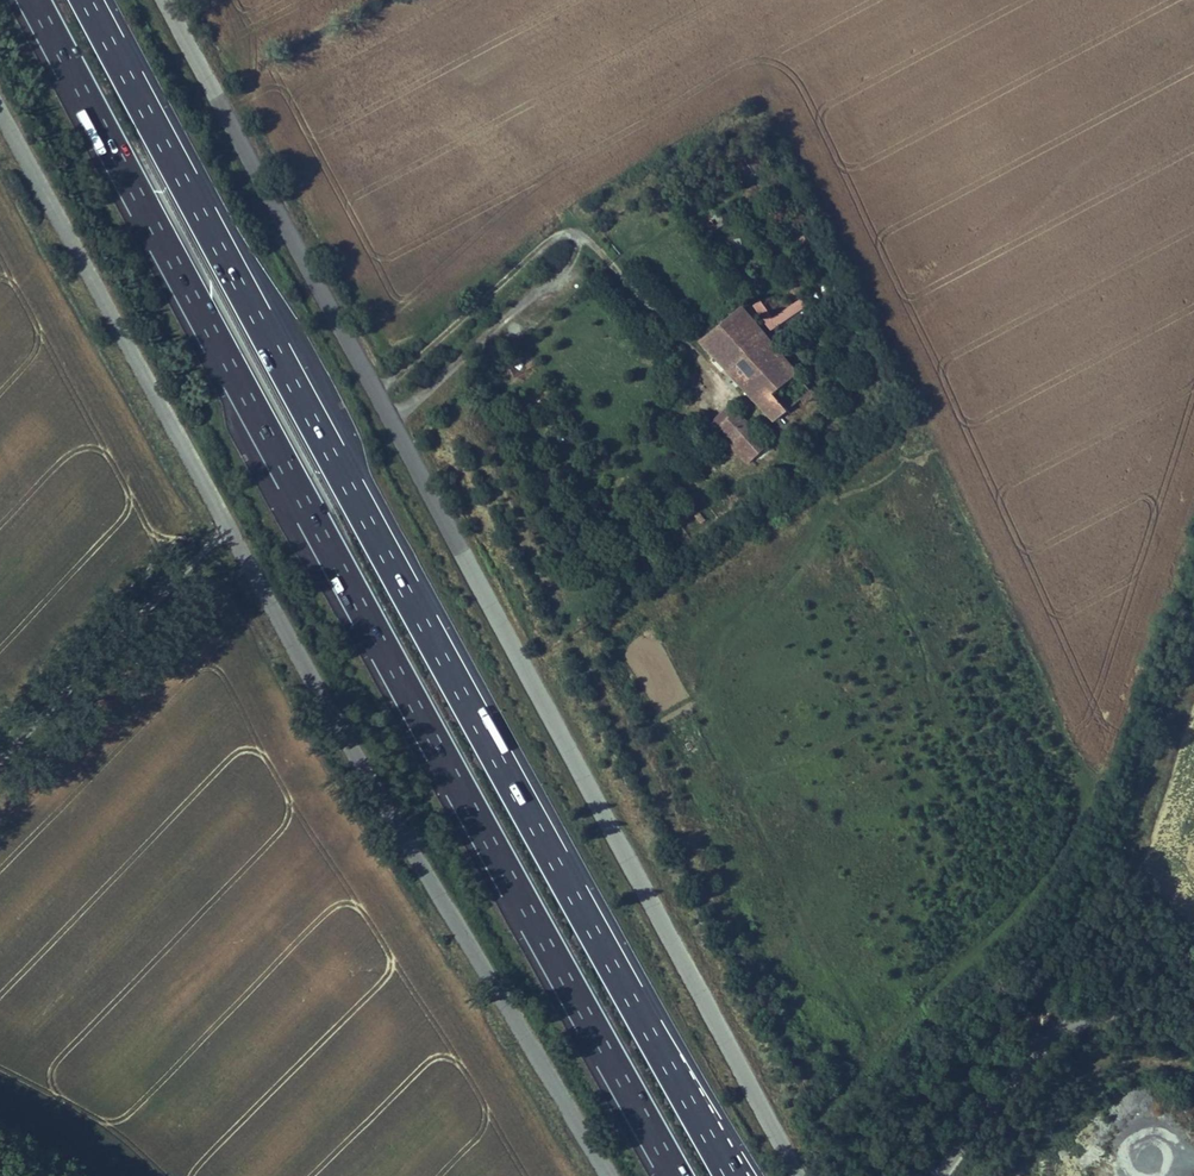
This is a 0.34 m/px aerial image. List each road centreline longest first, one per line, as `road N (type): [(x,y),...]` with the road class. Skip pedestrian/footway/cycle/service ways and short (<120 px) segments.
road 1 (motorway): [(734,1175),(86,0)]
road 2 (motorway): [(32,0),(677,1175)]
road 3 (unclassified): [(167,0),(800,1175)]
road 4 (unclassified): [(0,765),(233,534),(0,105)]
road 5 (unclassified): [(937,1175),(1064,1028),(1126,1009),(1193,1015)]

